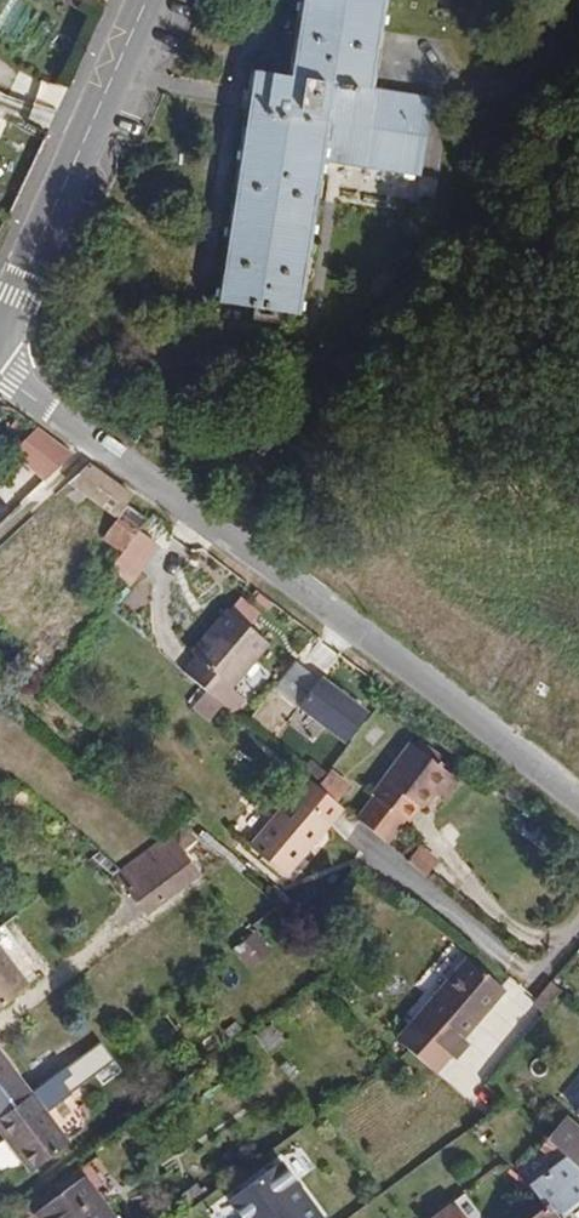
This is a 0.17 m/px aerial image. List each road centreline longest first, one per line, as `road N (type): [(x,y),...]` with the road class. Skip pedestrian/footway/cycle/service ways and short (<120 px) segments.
road 1 (unclassified): [(0,371),(578,804)]
road 2 (secondary): [(144,0),(0,326)]
road 3 (track): [(463,1077),(535,973)]

